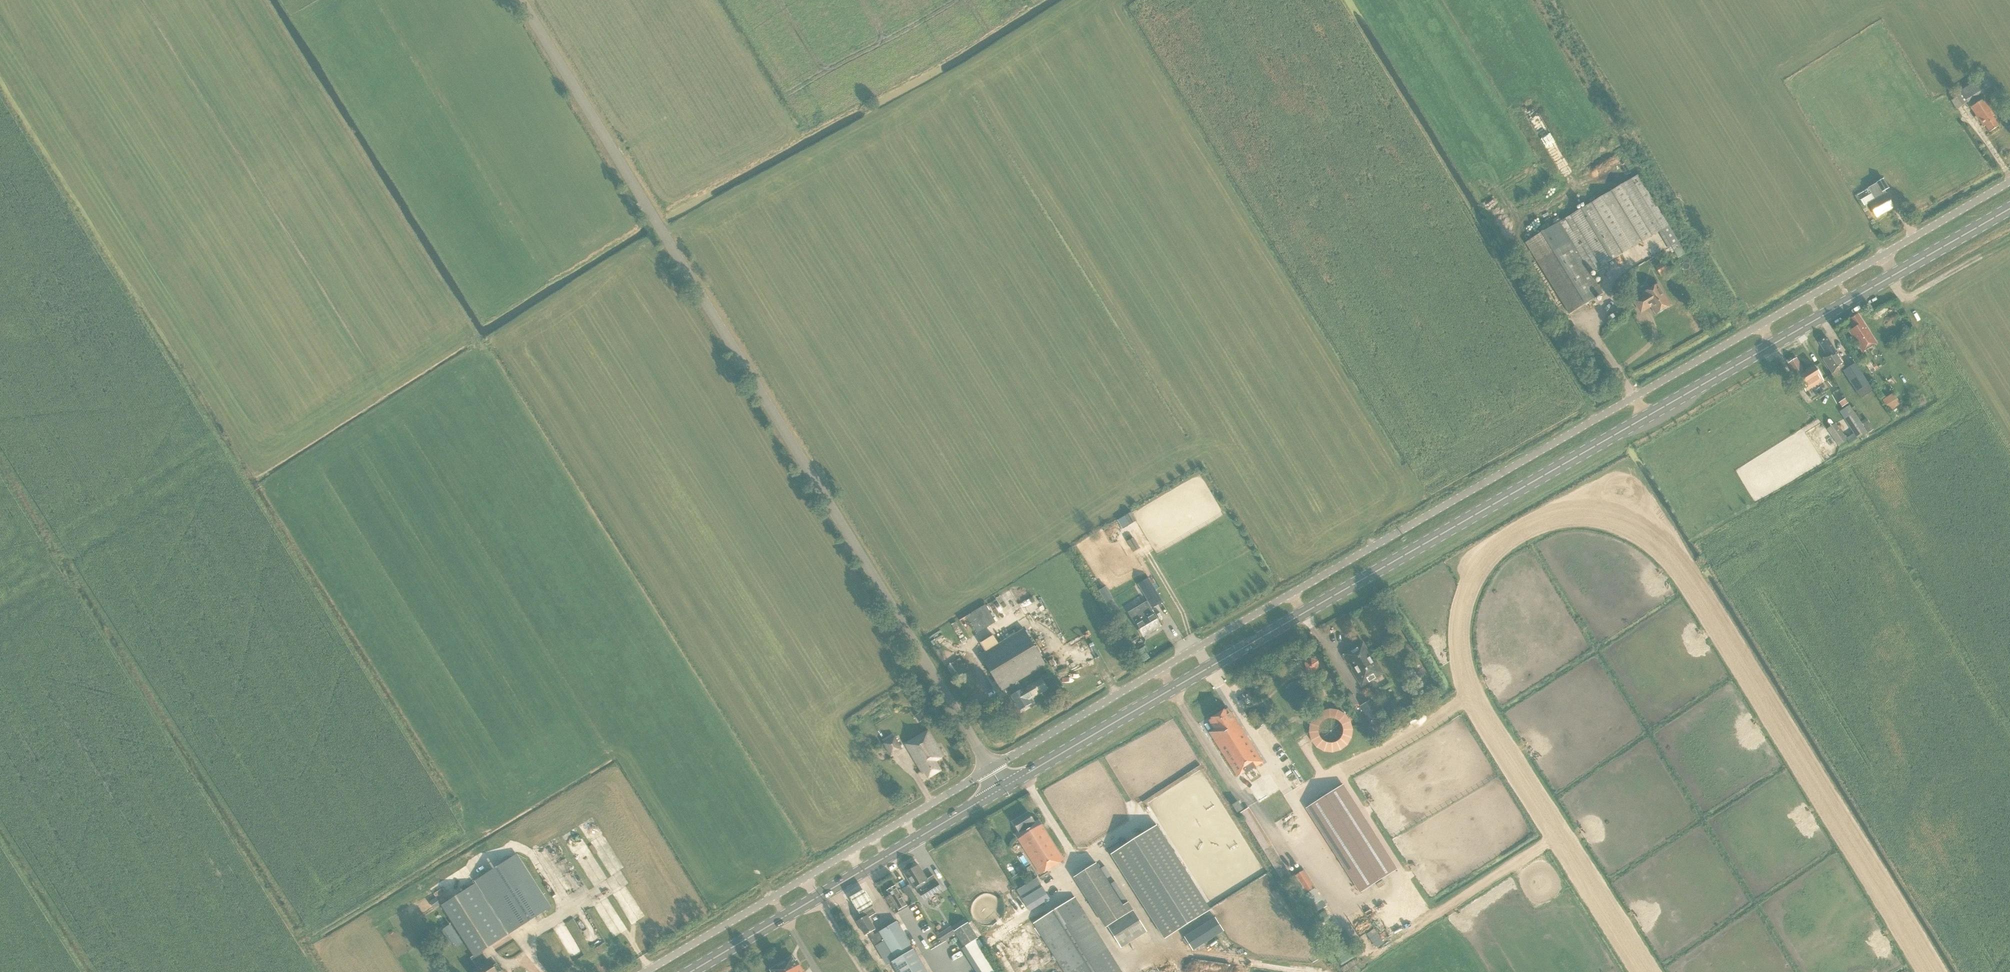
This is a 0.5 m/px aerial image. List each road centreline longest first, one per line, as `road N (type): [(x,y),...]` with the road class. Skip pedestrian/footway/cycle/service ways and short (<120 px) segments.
road 1 (tertiary): [(520,0),(814,468),(990,768)]
road 2 (unclassified): [(990,768),(646,971)]
road 3 (primary): [(1303,612),(1646,416)]
road 4 (unclassified): [(1293,593),(1634,396)]
road 5 (primary): [(690,971),(1001,789)]
road 6 (primary): [(1001,789),(1173,688)]
road 7 (unclassified): [(990,768),(1162,669)]
road 8 (unclassified): [(1884,256),(2009,182)]
road 9 (primary): [(1646,416),(1772,344)]
road 10 (unclassified): [(1634,396),(1759,325)]
road 11 (unclassified): [(1759,325),(1884,256)]
road 12 (primary): [(1772,344),(1895,274)]
road 13 (primary): [(1895,274),(2009,207)]

